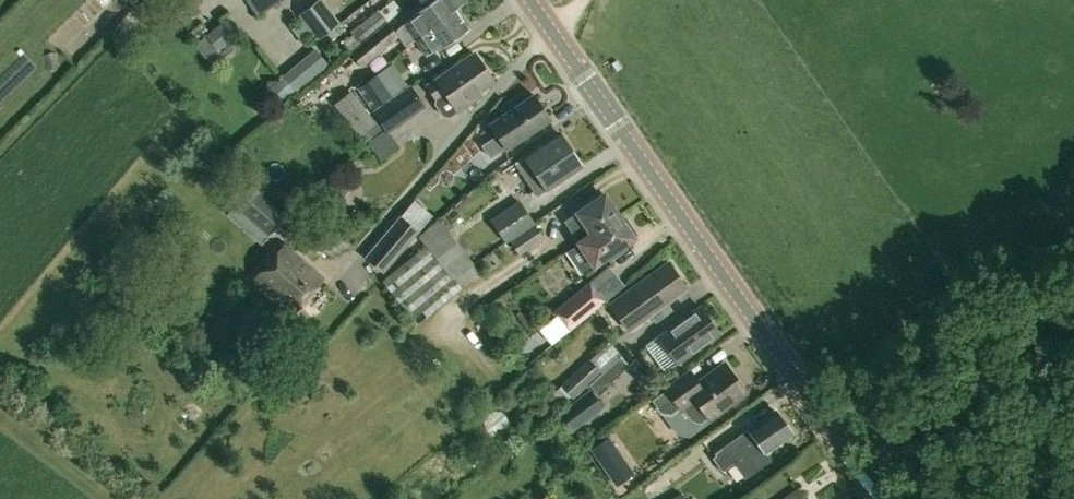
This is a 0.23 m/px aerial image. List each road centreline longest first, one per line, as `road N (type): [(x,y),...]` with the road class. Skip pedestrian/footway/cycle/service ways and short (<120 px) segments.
road 1 (secondary): [(891,498),(528,0)]

